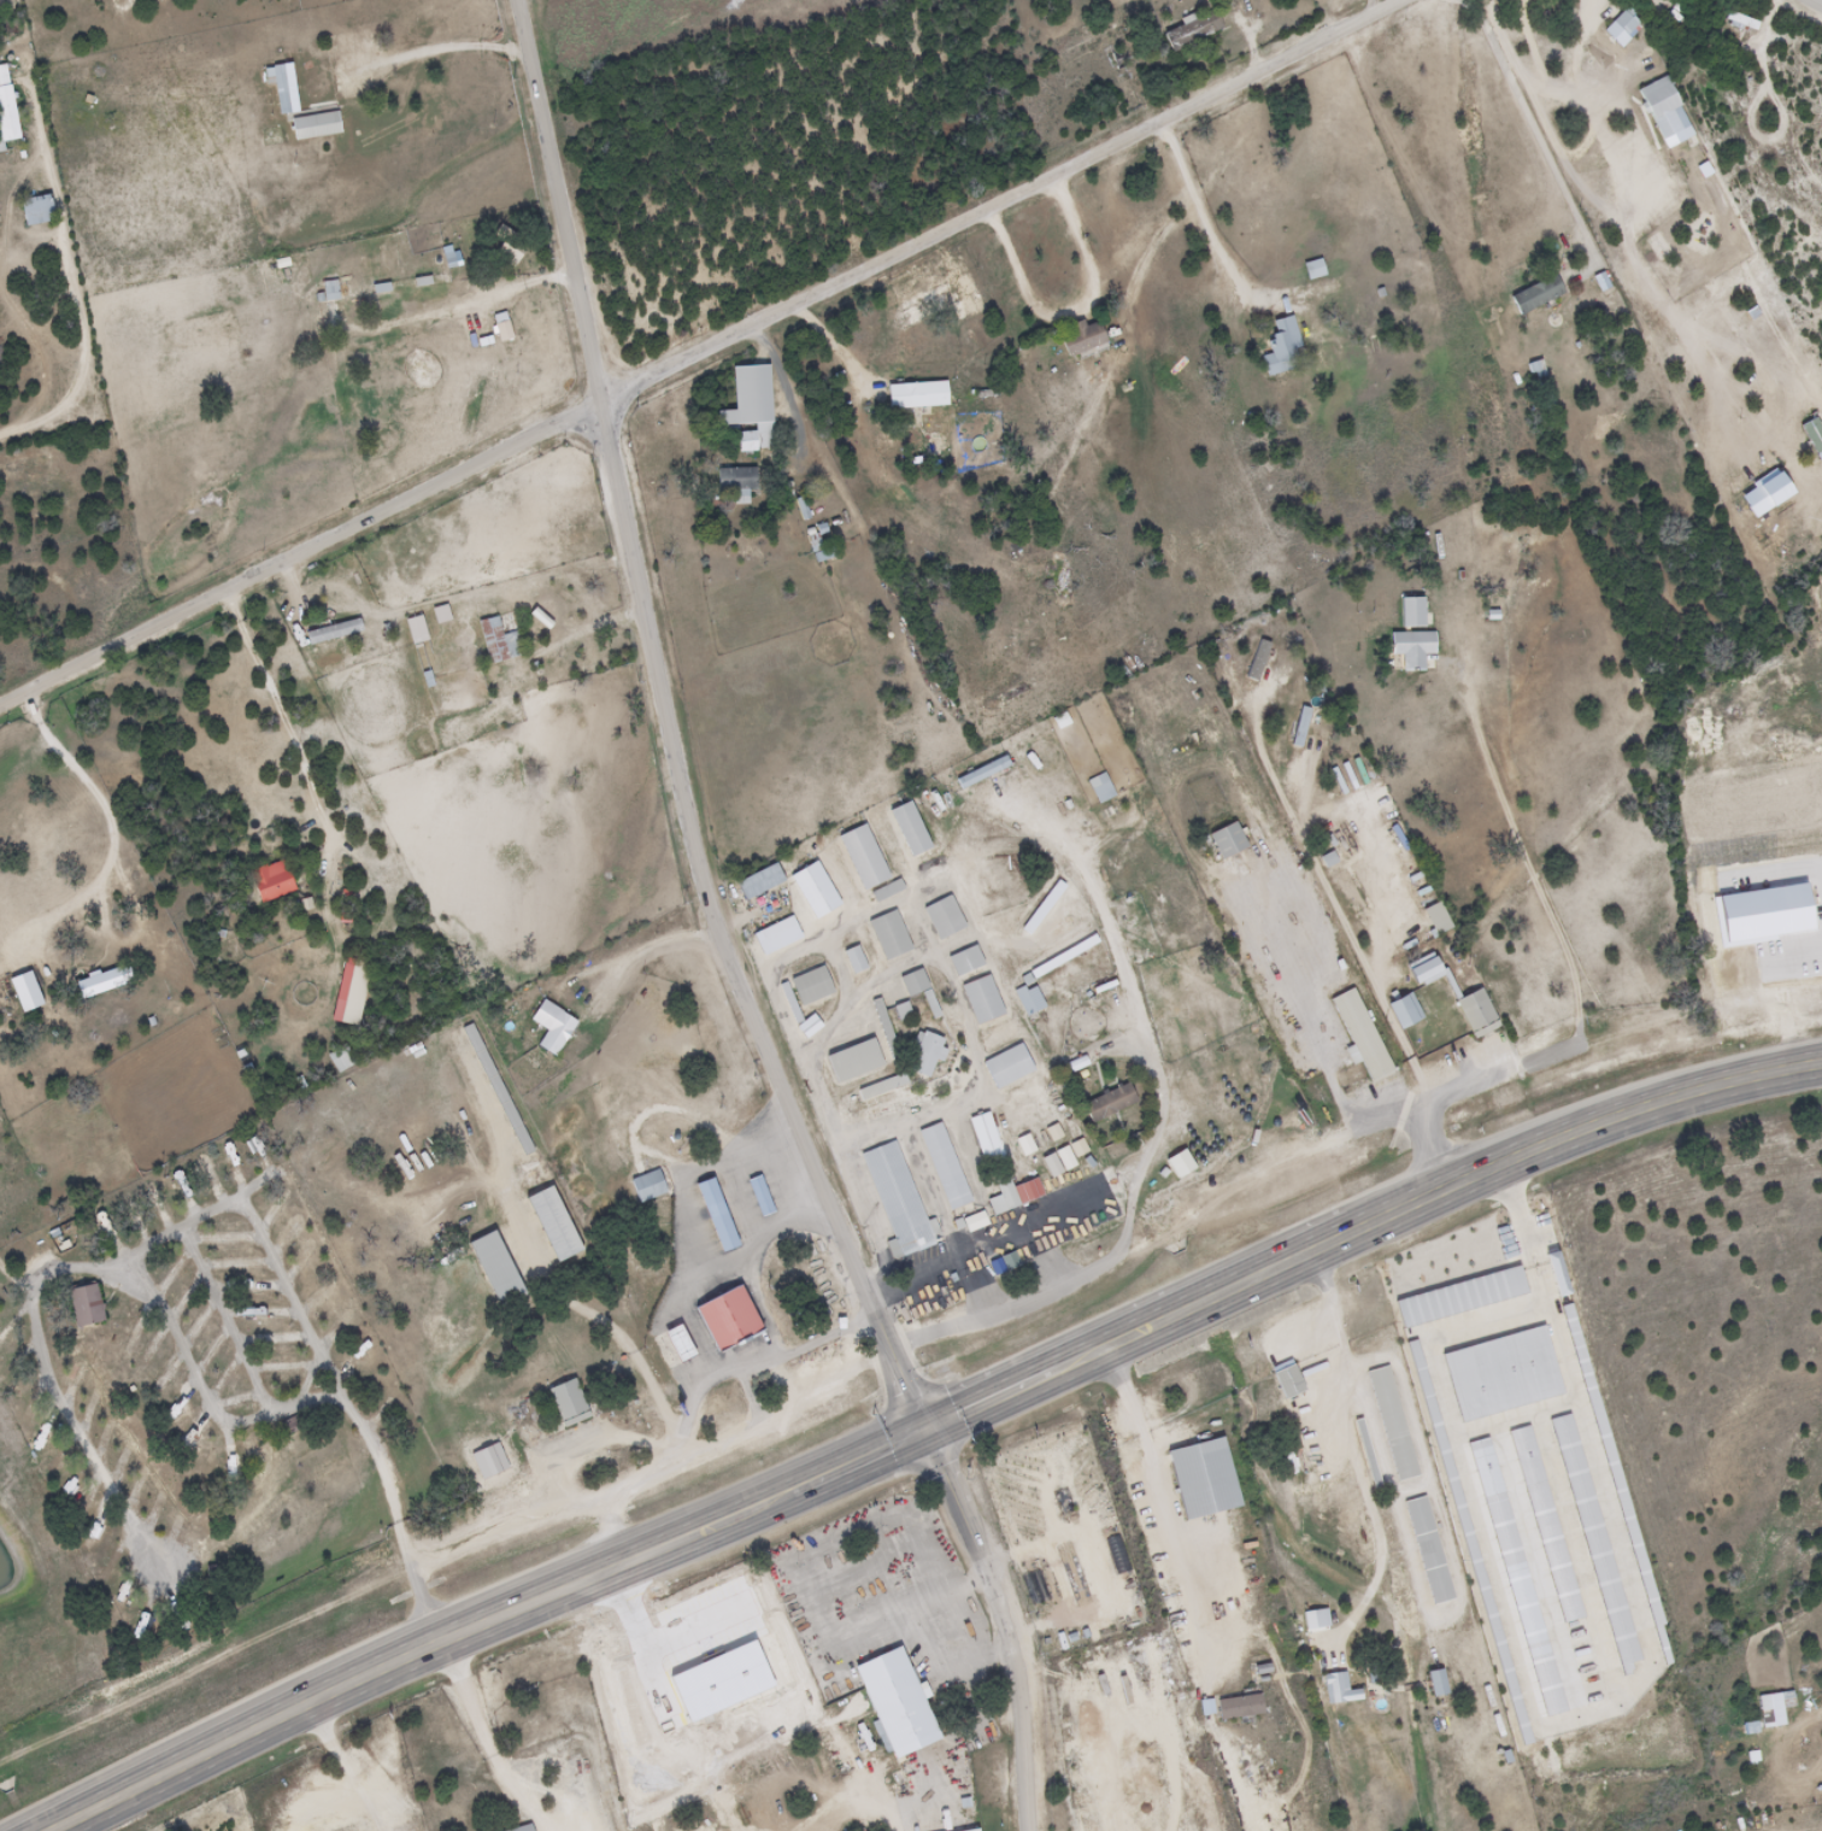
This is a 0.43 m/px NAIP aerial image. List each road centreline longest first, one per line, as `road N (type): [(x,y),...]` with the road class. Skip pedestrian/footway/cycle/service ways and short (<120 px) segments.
road 1 (residential): [(1399,0),(754,324),(599,411),(0,706)]
road 2 (residential): [(923,1434),(722,945),(692,846),(512,0)]
road 3 (primary): [(724,1522),(304,1704),(54,1830)]
road 4 (primary): [(1821,1065),(1624,1119),(1238,1287)]
road 5 (primary): [(1238,1287),(724,1522)]
road 6 (residential): [(1027,1830),(1000,1624),(923,1434)]
road 7 (residential): [(0,443),(54,416),(80,388),(88,357),(54,139)]

